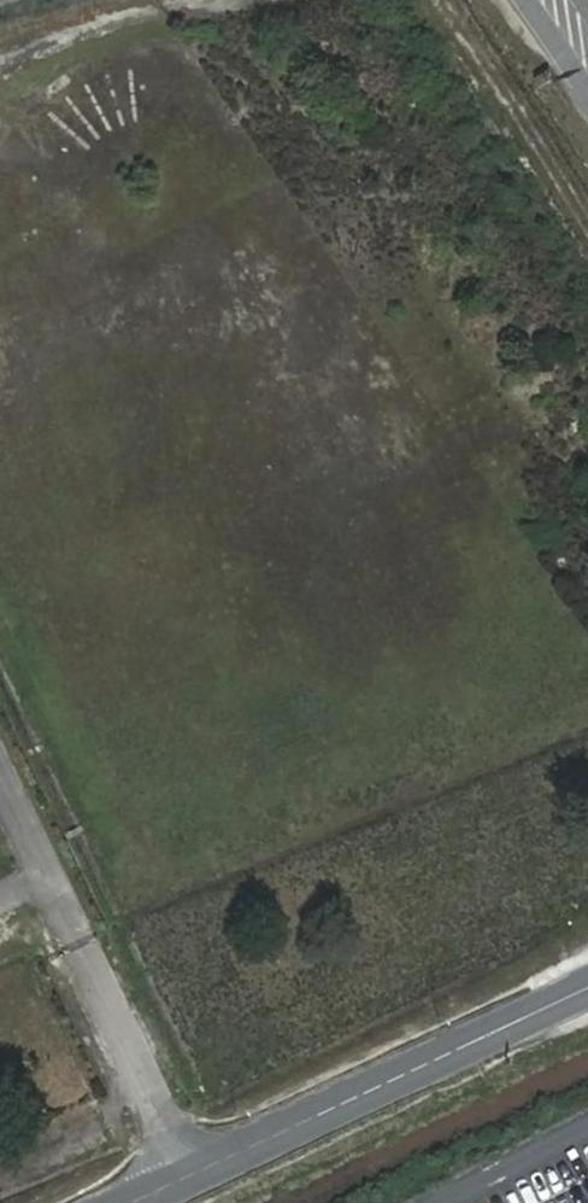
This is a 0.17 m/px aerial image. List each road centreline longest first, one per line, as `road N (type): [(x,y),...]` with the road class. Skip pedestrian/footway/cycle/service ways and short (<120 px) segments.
road 1 (unclassified): [(198,1172),(587,988)]
road 2 (residential): [(198,1172),(54,877)]
road 3 (residential): [(54,877),(0,764)]

